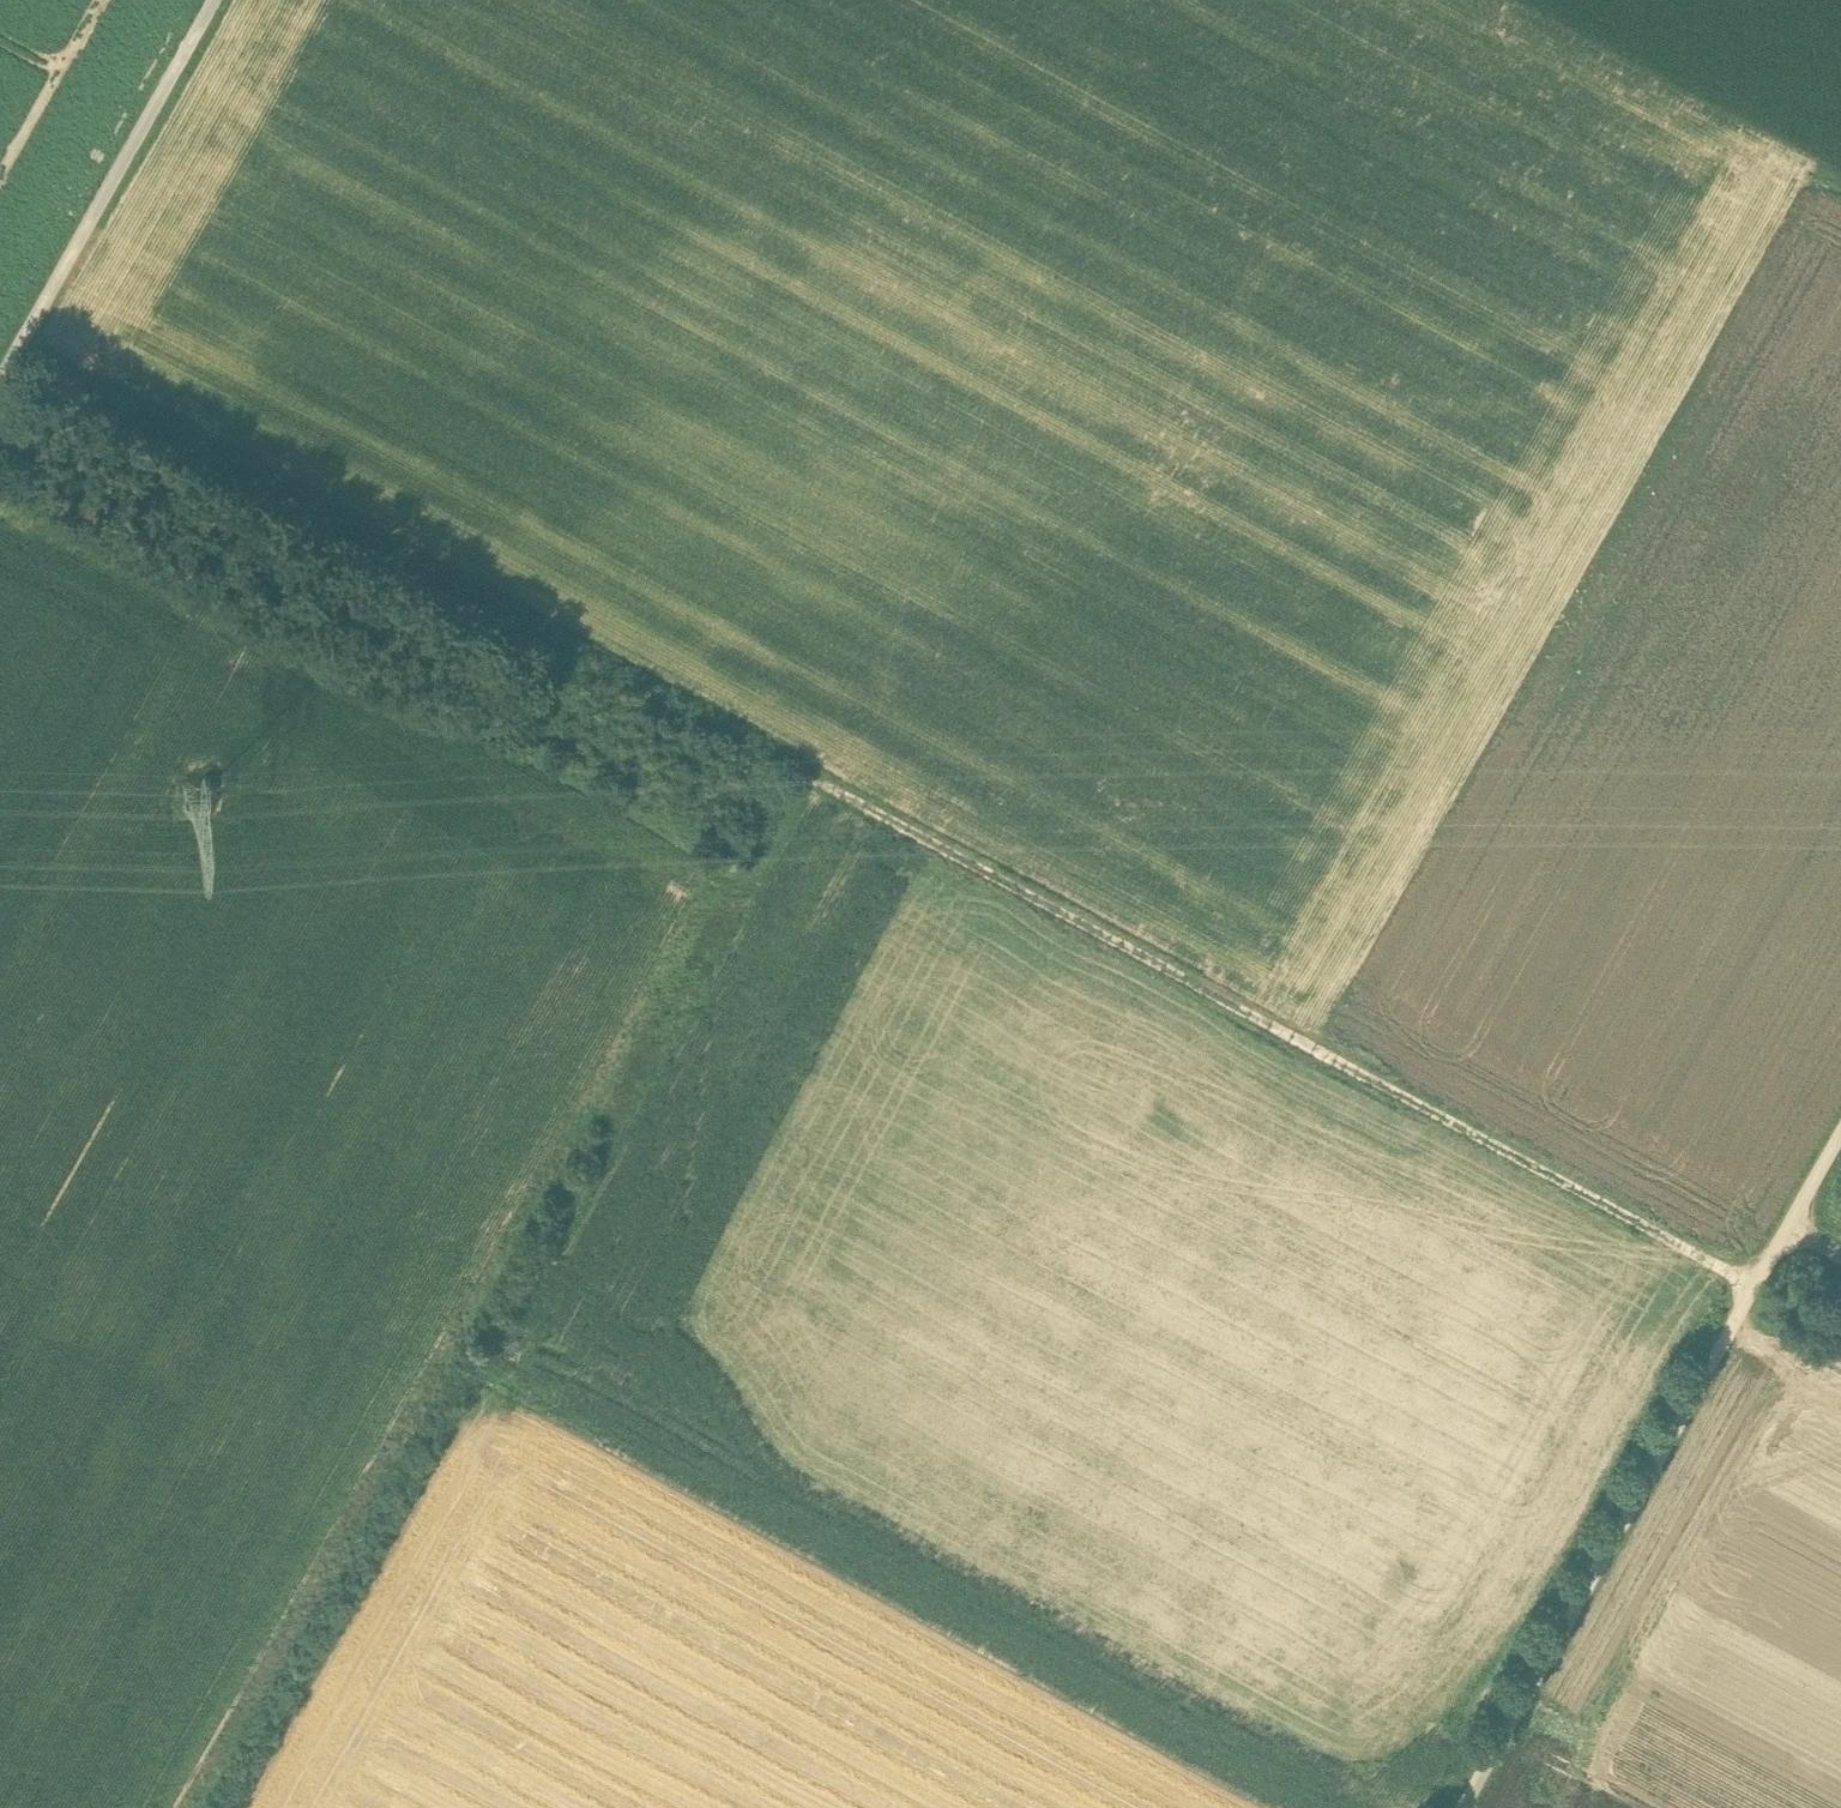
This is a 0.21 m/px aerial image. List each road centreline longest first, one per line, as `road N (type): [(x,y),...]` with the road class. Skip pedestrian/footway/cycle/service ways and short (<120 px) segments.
road 1 (track): [(1759,1285),(804,774),(621,1107)]
road 2 (track): [(0,383),(216,0)]

